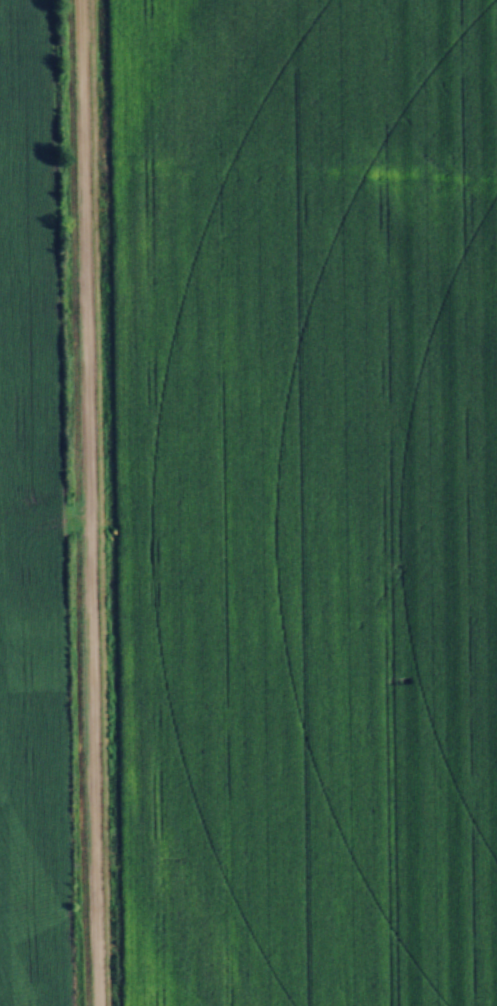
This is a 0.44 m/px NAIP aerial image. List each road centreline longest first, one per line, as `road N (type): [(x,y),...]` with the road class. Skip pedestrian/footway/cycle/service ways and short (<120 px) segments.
road 1 (residential): [(97,1005),(79,0)]

